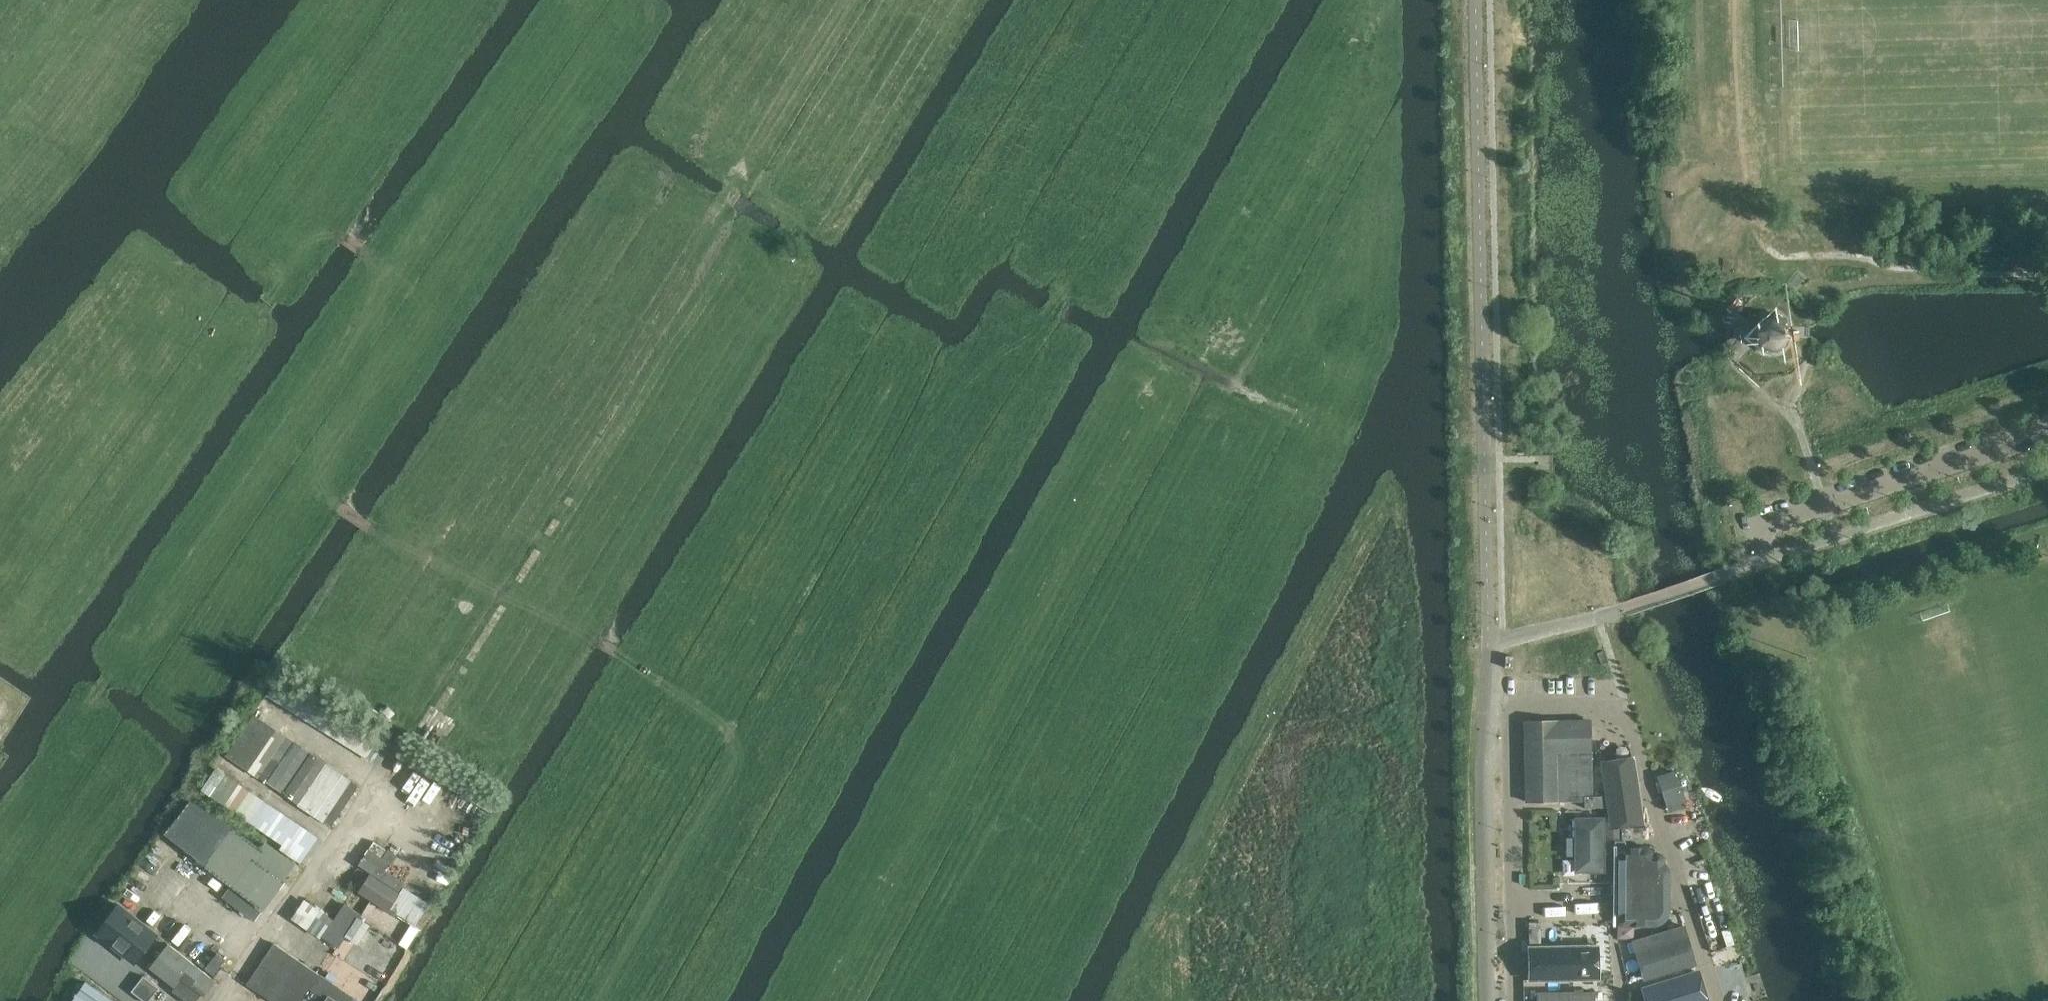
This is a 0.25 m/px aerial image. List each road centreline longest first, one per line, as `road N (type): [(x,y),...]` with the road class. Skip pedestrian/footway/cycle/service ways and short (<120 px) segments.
road 1 (track): [(621,1000),(742,781),(743,734),(589,638)]
road 2 (residential): [(1718,1000),(1621,718),(1589,700),(1511,701)]
road 3 (track): [(372,527),(290,472),(278,421),(358,284),(363,254),(337,233)]
road 4 (unclassified): [(1752,521),(2047,430)]
road 5 (residential): [(1511,701),(1513,1000)]
road 6 (track): [(372,527),(589,638)]

